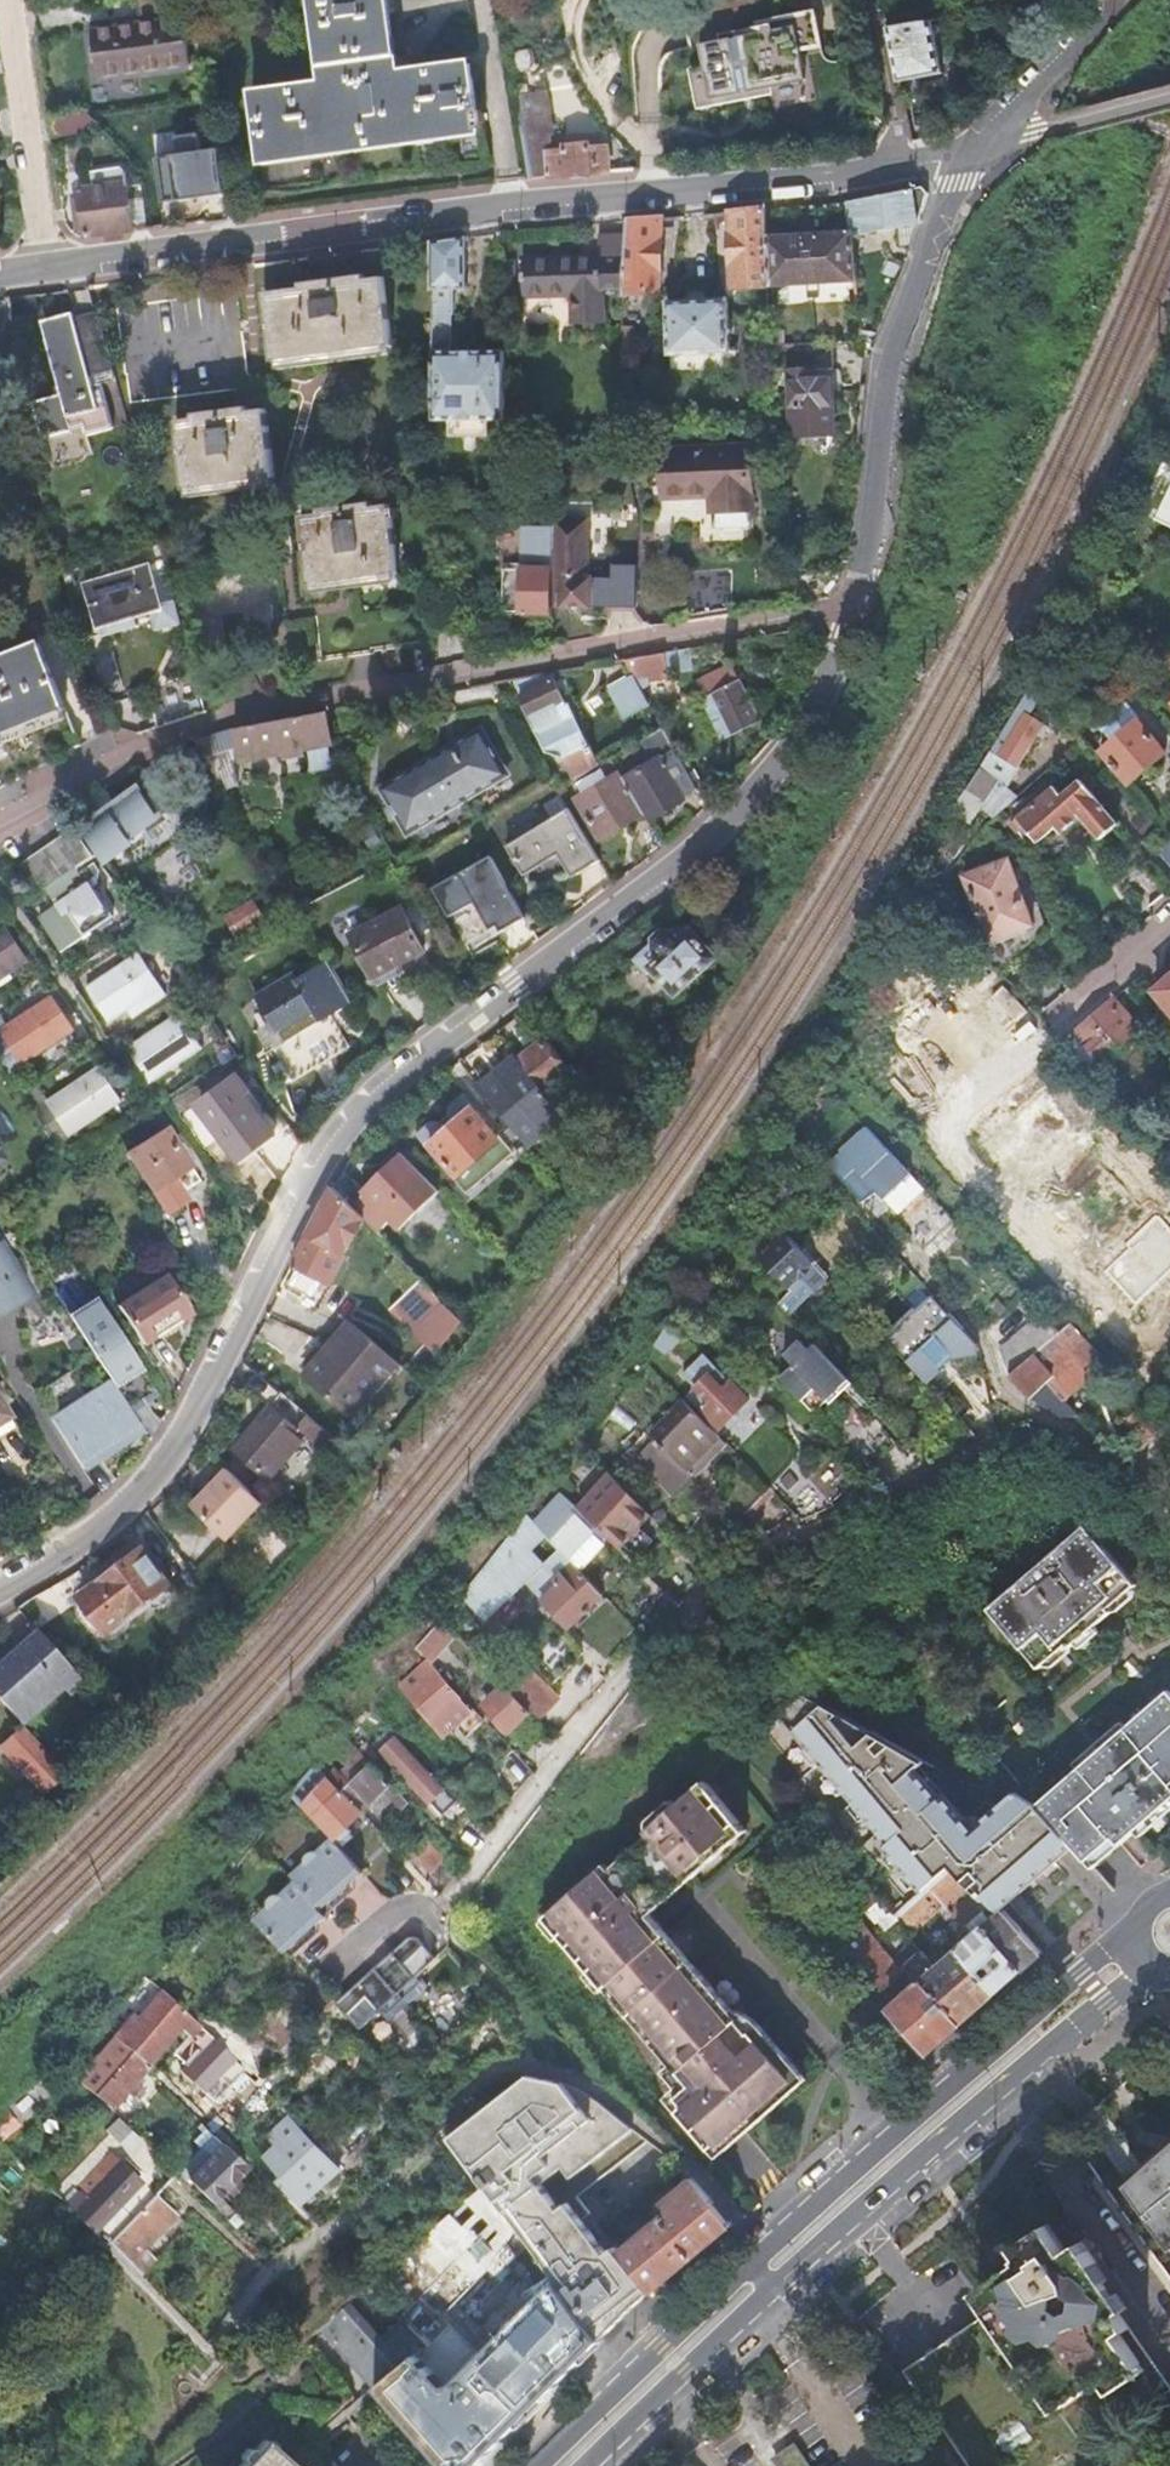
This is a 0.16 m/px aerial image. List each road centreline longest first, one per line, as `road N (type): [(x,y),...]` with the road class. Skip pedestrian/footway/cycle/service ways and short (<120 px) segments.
road 1 (residential): [(845,629),(798,749),(762,796),(623,910),(402,1070),(347,1126),(136,1502),(100,1535),(0,1591)]
road 2 (residential): [(444,1934),(693,1629),(947,1461),(1031,1433),(1123,1465),(1158,1450),(1169,1432)]
road 3 (residential): [(845,629),(814,622),(711,635),(243,717),(148,752),(0,838)]
road 4 (residential): [(48,268),(907,166)]
road 5 (primary): [(563,2465),(774,2266),(1137,1954)]
road 6 (residential): [(970,153),(912,300),(889,385),(845,629)]
road 7 (residential): [(48,268),(9,0)]
road 8 (residential): [(989,145),(1120,3)]
road 9 (residential): [(989,145),(1169,100)]
road 10 (residential): [(872,0),(907,166)]
road 11 (residential): [(1067,1009),(1169,921)]

